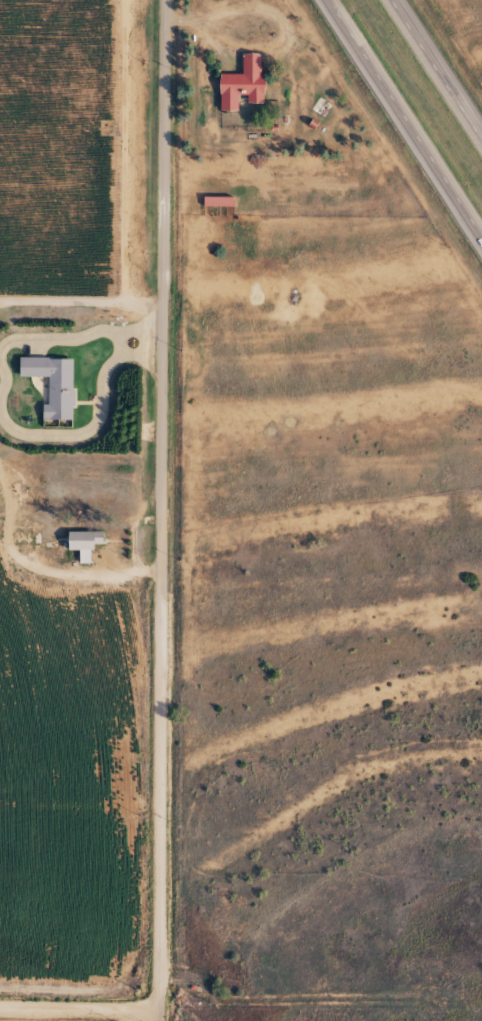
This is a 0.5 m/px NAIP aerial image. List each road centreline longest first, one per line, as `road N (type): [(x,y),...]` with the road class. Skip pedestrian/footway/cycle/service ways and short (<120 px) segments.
road 1 (residential): [(163,1020),(173,0)]
road 2 (trunk): [(325,0),(481,240)]
road 3 (trunk): [(481,139),(391,0)]
road 4 (residential): [(163,1015),(0,1013)]

